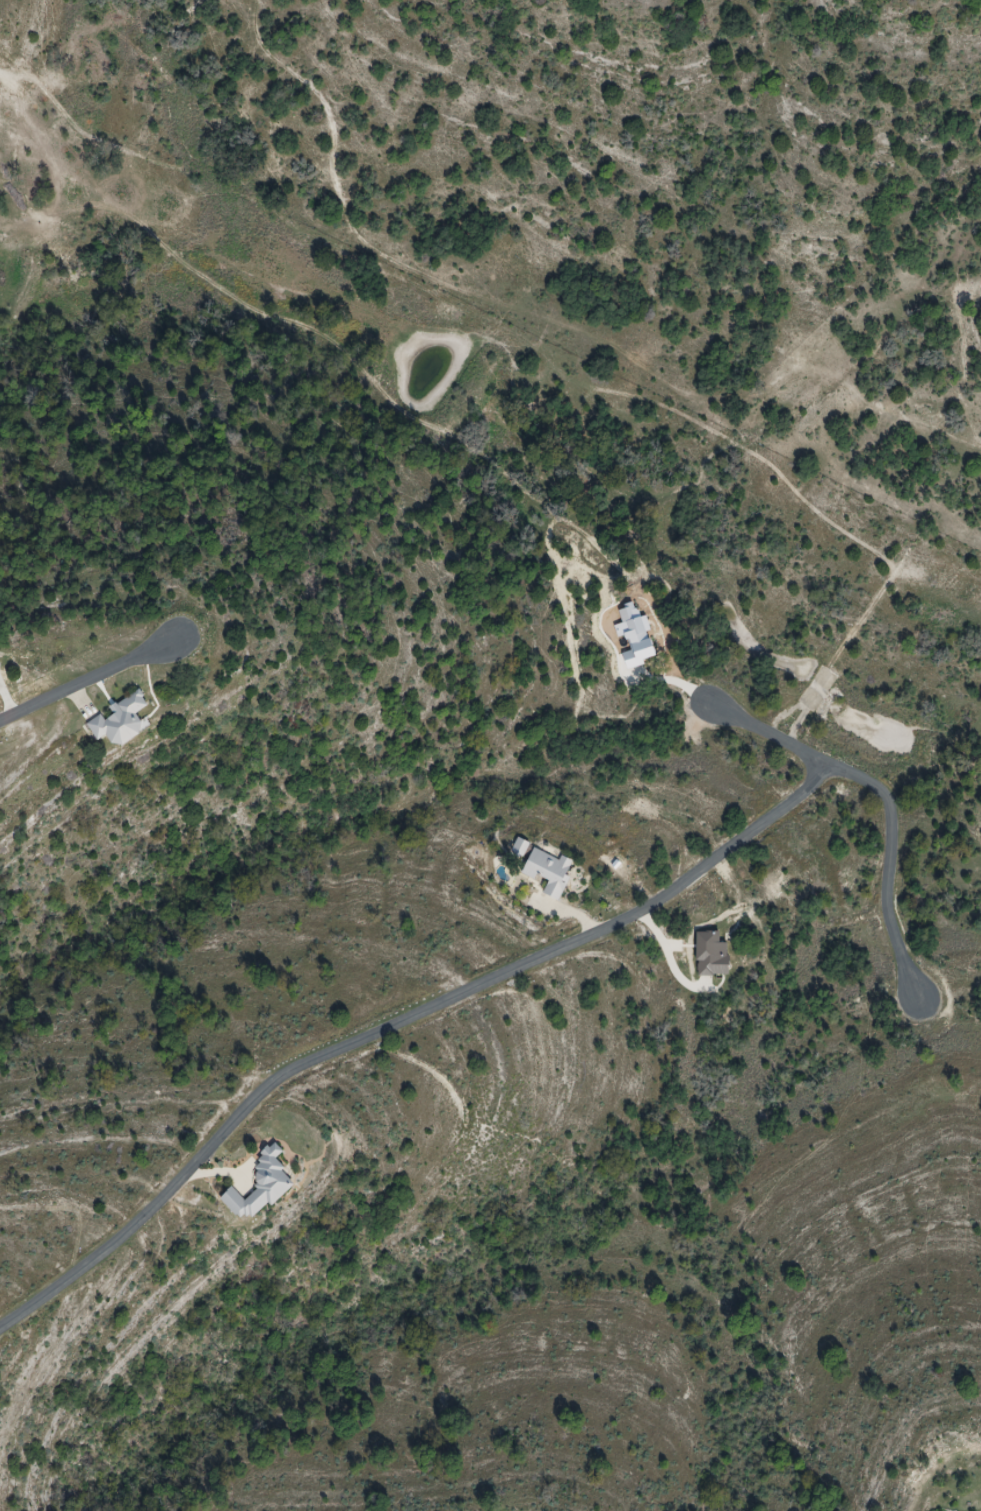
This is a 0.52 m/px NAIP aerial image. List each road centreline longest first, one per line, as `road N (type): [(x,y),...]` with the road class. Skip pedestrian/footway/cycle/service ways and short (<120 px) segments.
road 1 (residential): [(0,1329),(111,1248),(298,1070),(631,918),(743,846),(832,764)]
road 2 (residential): [(686,684),(735,704),(890,806),(894,842),(881,934),(921,1031)]
road 3 (residential): [(0,720),(192,624)]

